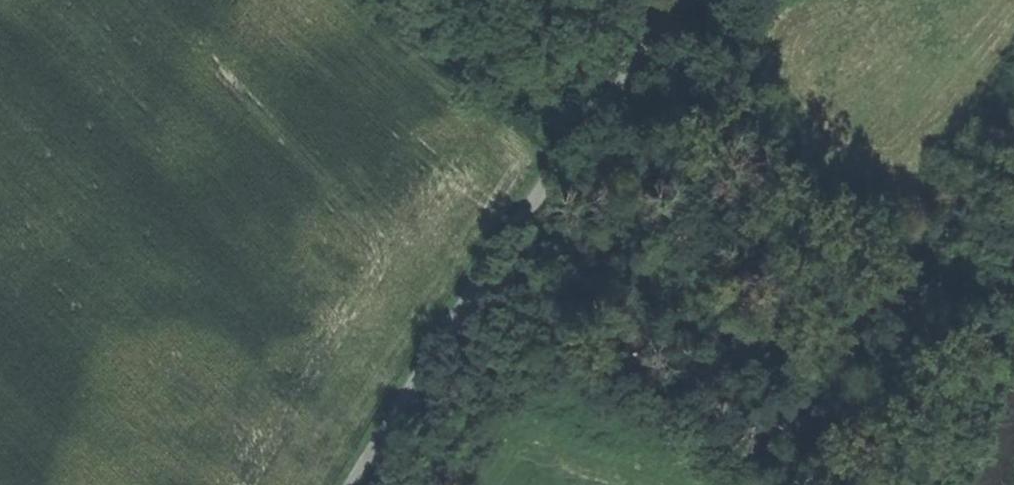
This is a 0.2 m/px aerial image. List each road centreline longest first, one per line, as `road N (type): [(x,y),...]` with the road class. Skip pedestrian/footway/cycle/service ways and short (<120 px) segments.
road 1 (track): [(681,0),(523,214),(356,484)]

